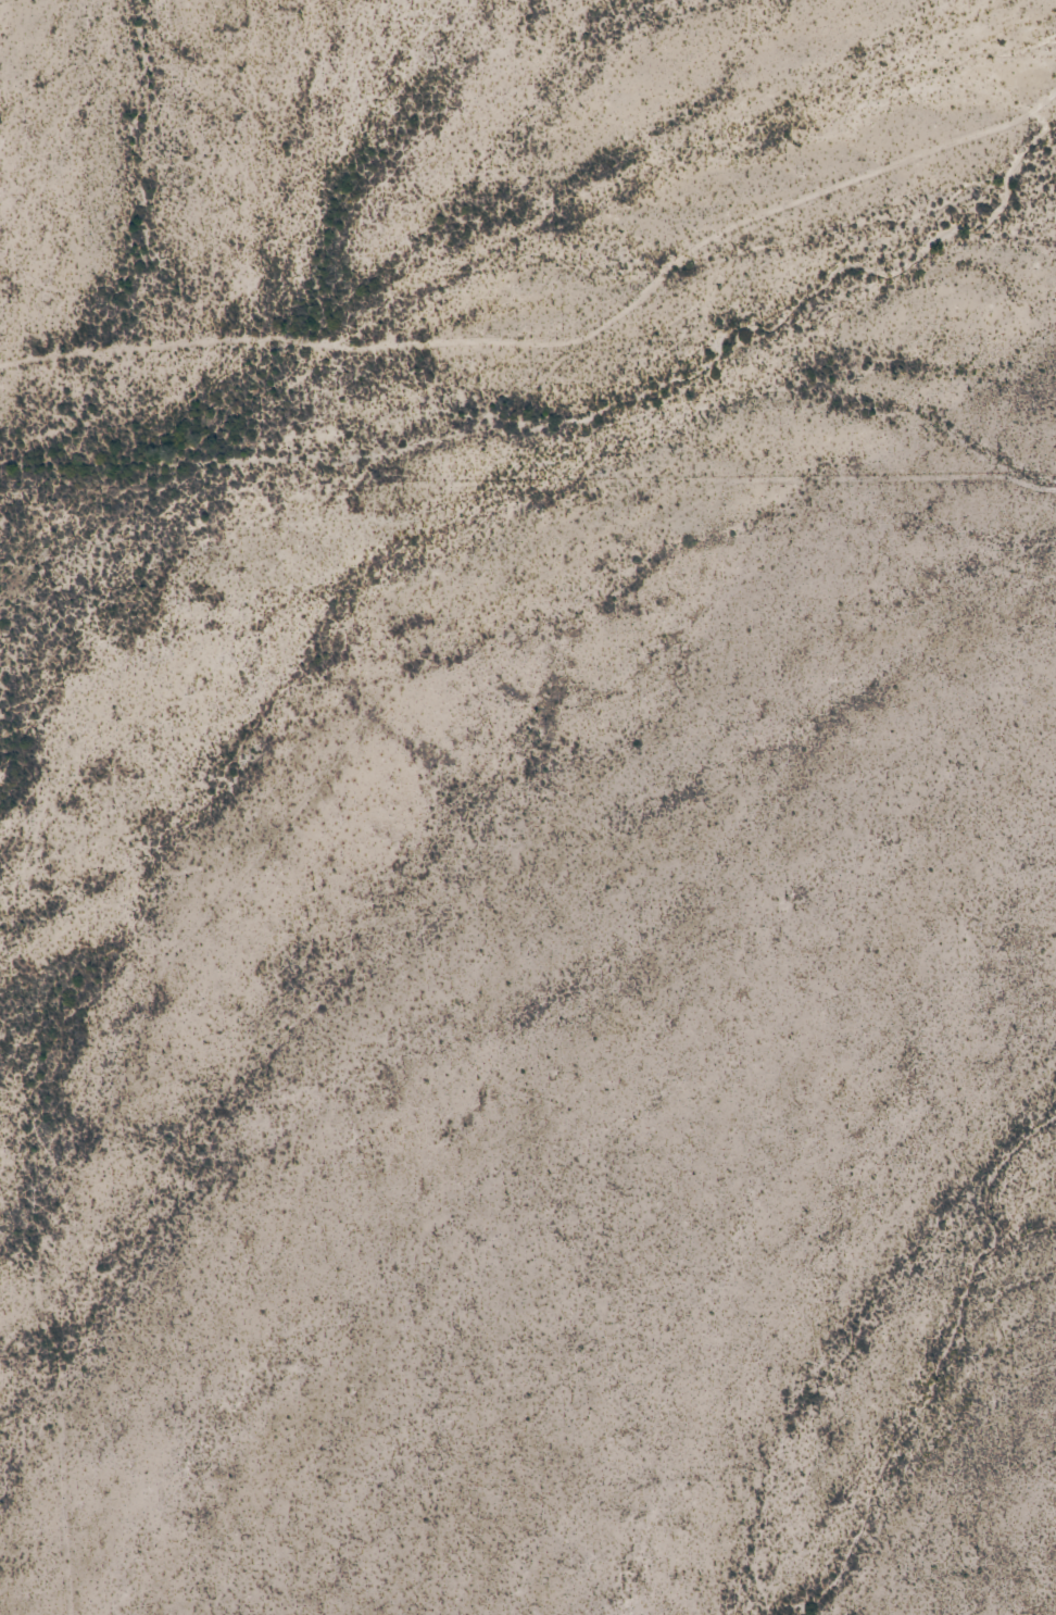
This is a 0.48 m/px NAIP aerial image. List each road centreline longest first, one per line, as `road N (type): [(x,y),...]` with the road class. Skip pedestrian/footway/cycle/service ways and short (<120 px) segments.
road 1 (track): [(0,478),(269,476),(440,434),(600,348),(712,262),(914,150),(1031,107),(1055,89)]

